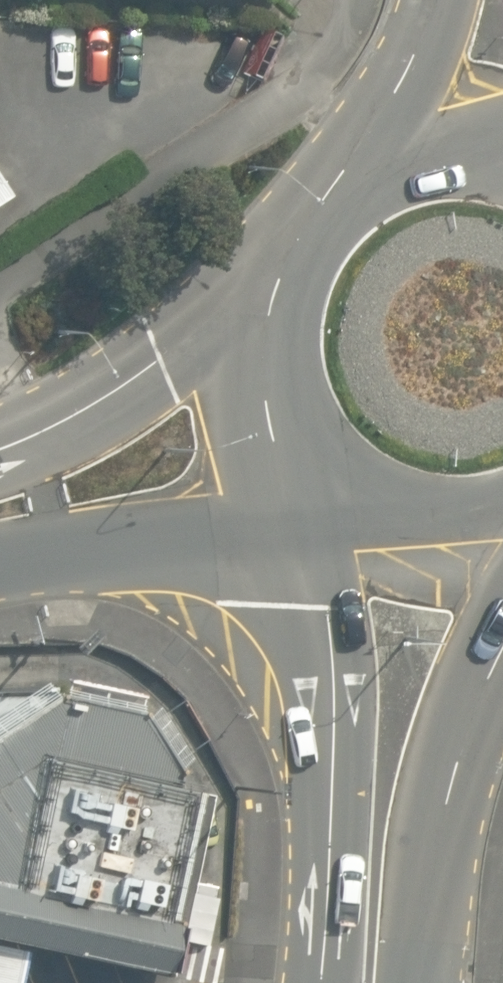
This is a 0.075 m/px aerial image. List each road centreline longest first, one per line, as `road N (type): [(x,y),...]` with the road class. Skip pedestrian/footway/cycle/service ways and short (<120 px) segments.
road 1 (secondary): [(323,982),(330,759),(321,610),(336,494)]
road 2 (secondary): [(502,649),(443,823),(417,982)]
road 3 (secondary): [(311,470),(156,541),(0,575)]
road 4 (secondary): [(0,447),(262,308)]
road 5 (secondary): [(345,171),(413,53),(427,0)]
road 6 (secondary): [(502,531),(462,538),(395,527),(336,494)]
road 7 (secondary): [(311,470),(270,400),(262,308)]
road 8 (secondary): [(345,171),(409,142),(478,135),(502,142)]
road 9 (secondary): [(262,308),(277,255),(305,209),(345,171)]

